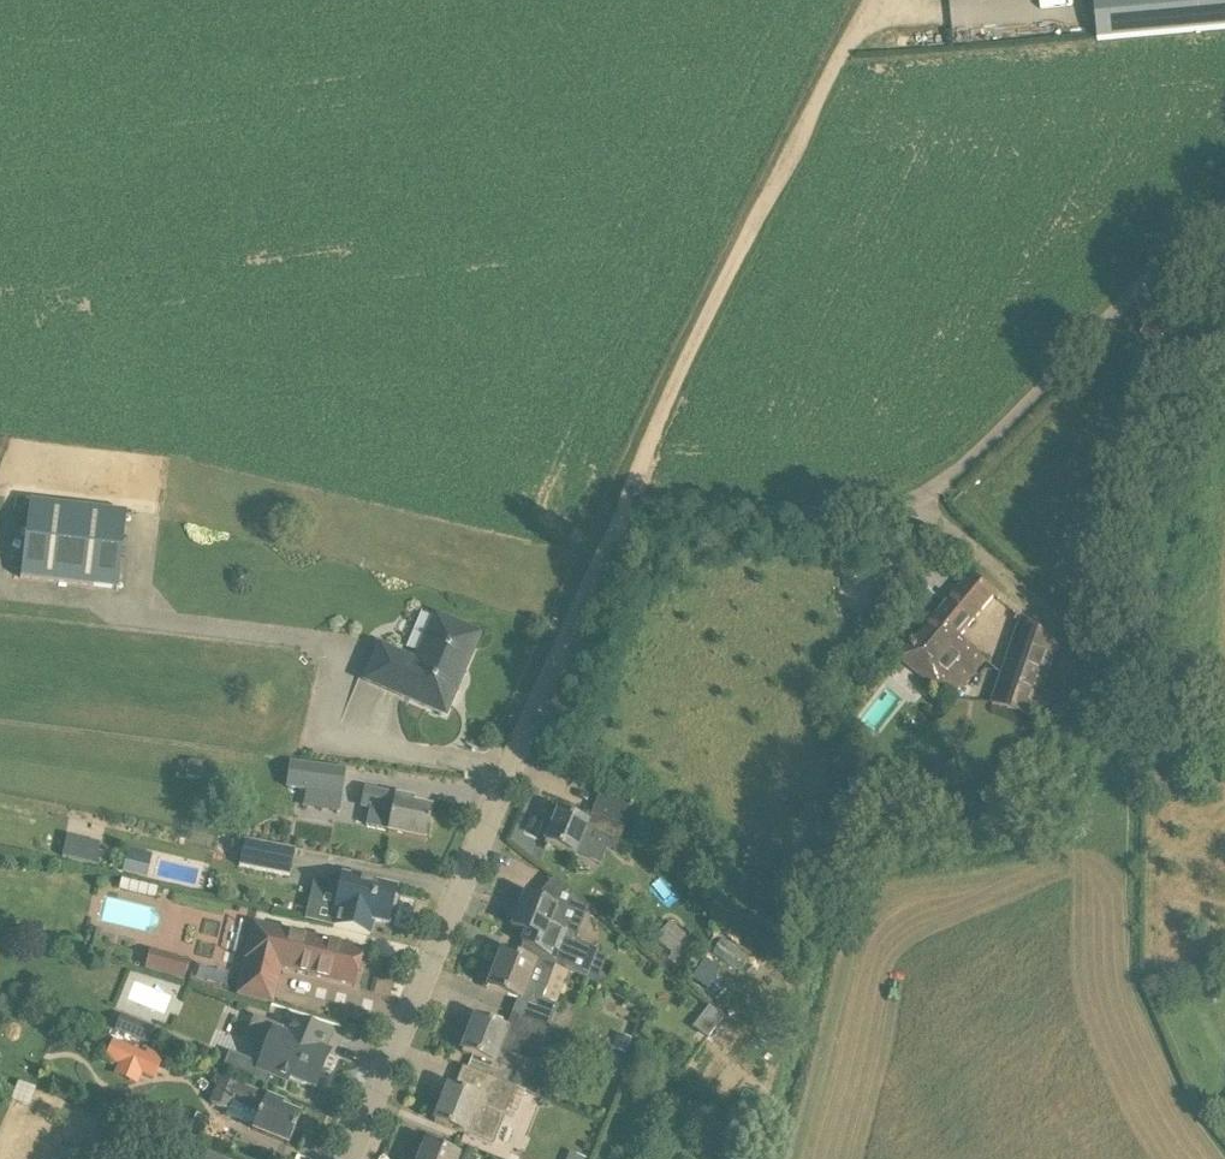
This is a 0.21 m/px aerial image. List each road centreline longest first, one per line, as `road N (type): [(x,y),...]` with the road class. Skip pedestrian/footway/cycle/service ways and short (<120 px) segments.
road 1 (unclassified): [(573,637),(632,502),(919,501),(955,479),(1224,210)]
road 2 (track): [(919,501),(1023,594),(1127,668),(1131,999),(1173,1088),(1224,1152)]
road 3 (residential): [(352,1158),(573,637)]
road 4 (track): [(632,502),(748,243),(874,0)]

